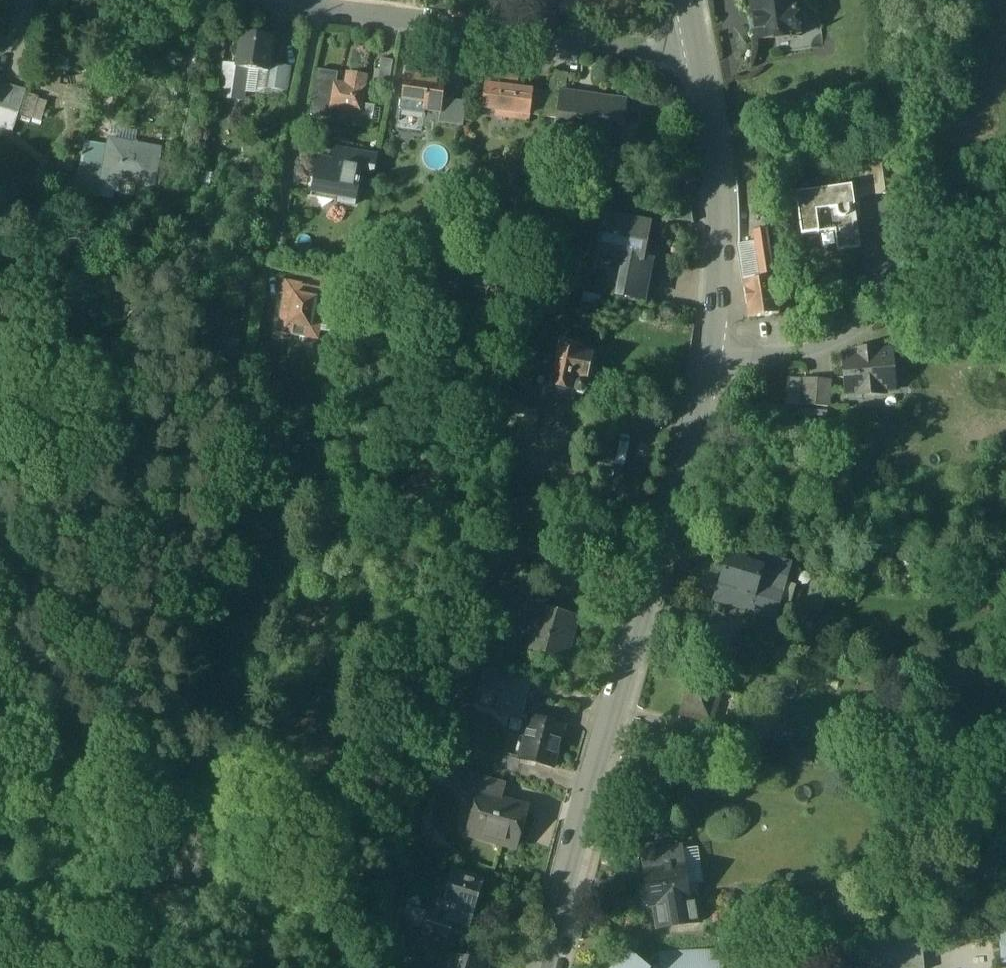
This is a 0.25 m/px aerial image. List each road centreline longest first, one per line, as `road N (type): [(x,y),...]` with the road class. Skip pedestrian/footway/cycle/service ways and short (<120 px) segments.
road 1 (tertiary): [(712,346),(684,477),(544,967)]
road 2 (residential): [(696,57),(221,0)]
road 3 (residential): [(1005,221),(826,343),(781,356),(712,346)]
road 4 (tertiary): [(696,57),(719,221),(712,346)]

